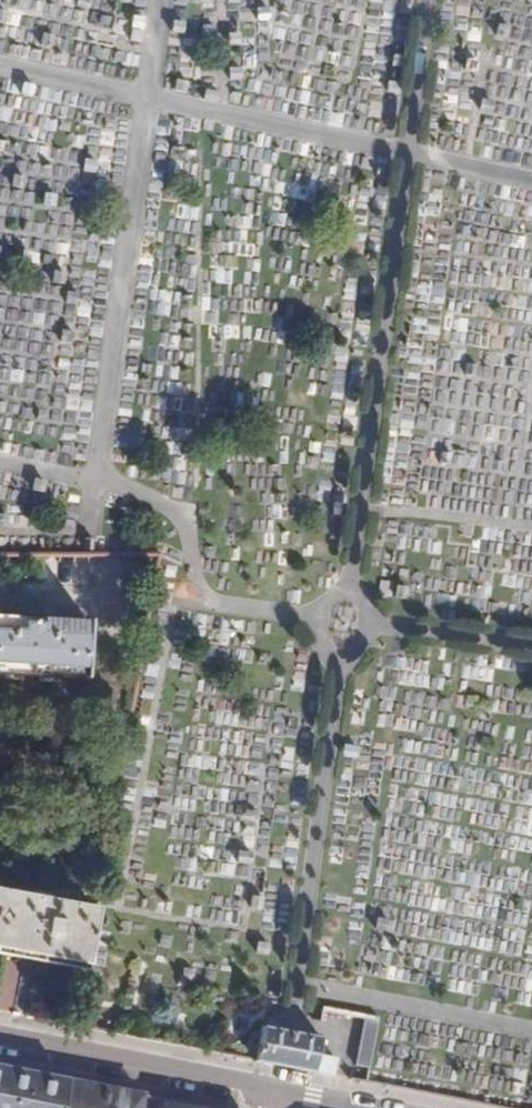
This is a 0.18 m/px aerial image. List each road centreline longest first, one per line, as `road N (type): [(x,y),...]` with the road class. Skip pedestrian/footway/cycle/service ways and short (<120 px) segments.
road 1 (residential): [(283,1095),(0,1042)]

